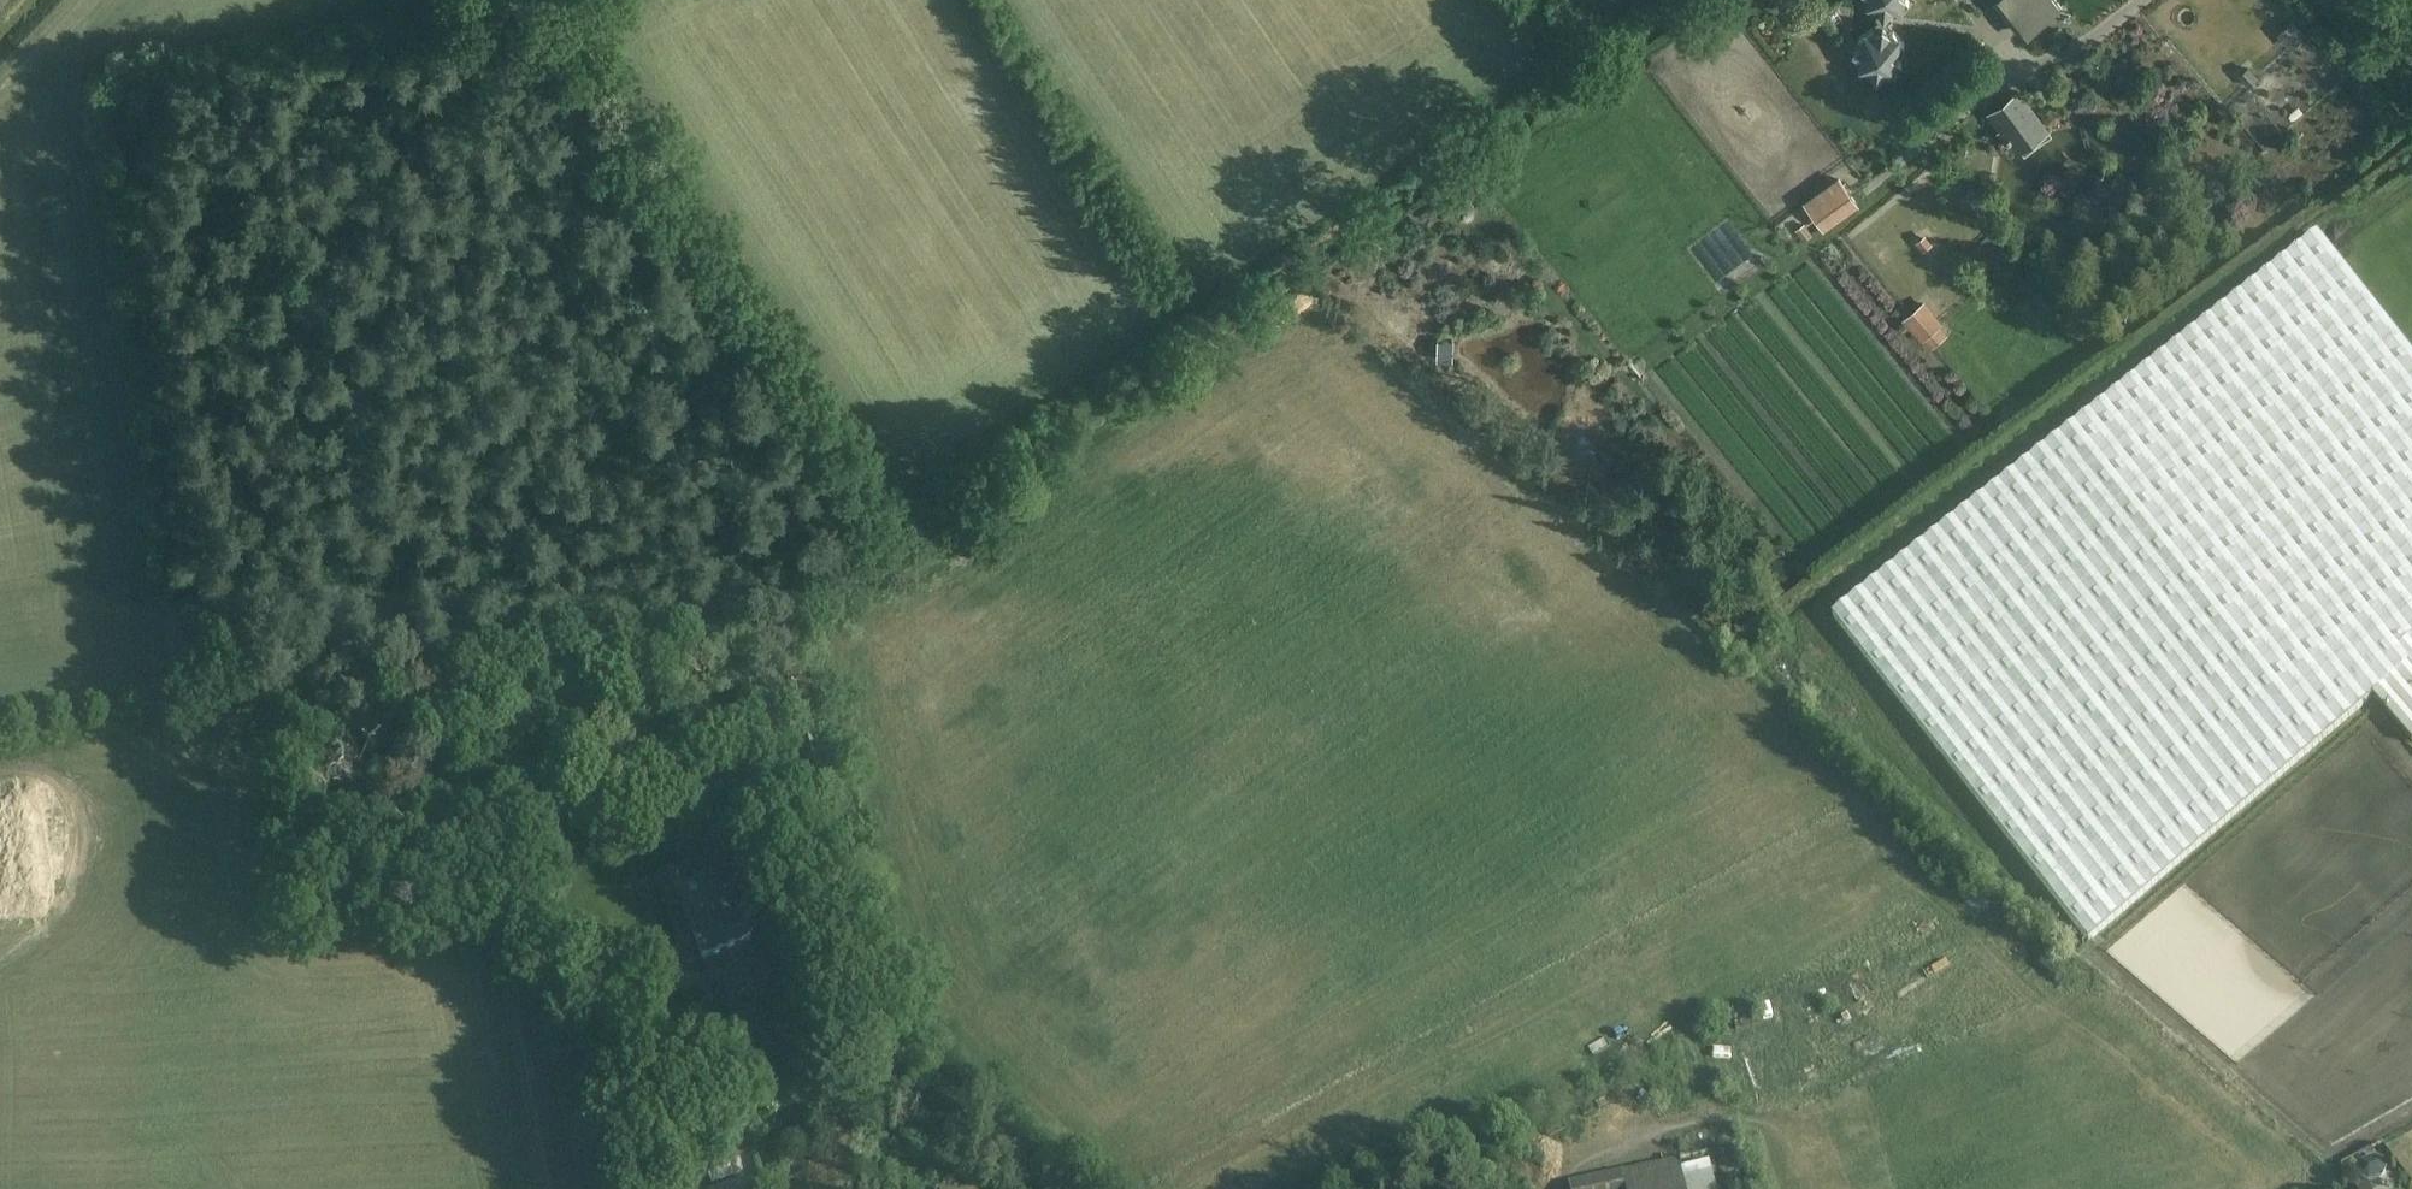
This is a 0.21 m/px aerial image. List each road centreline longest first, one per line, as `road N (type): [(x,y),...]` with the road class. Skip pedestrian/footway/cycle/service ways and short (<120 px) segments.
road 1 (unclassified): [(1056,1188),(859,1007),(811,869),(781,860),(728,874)]

